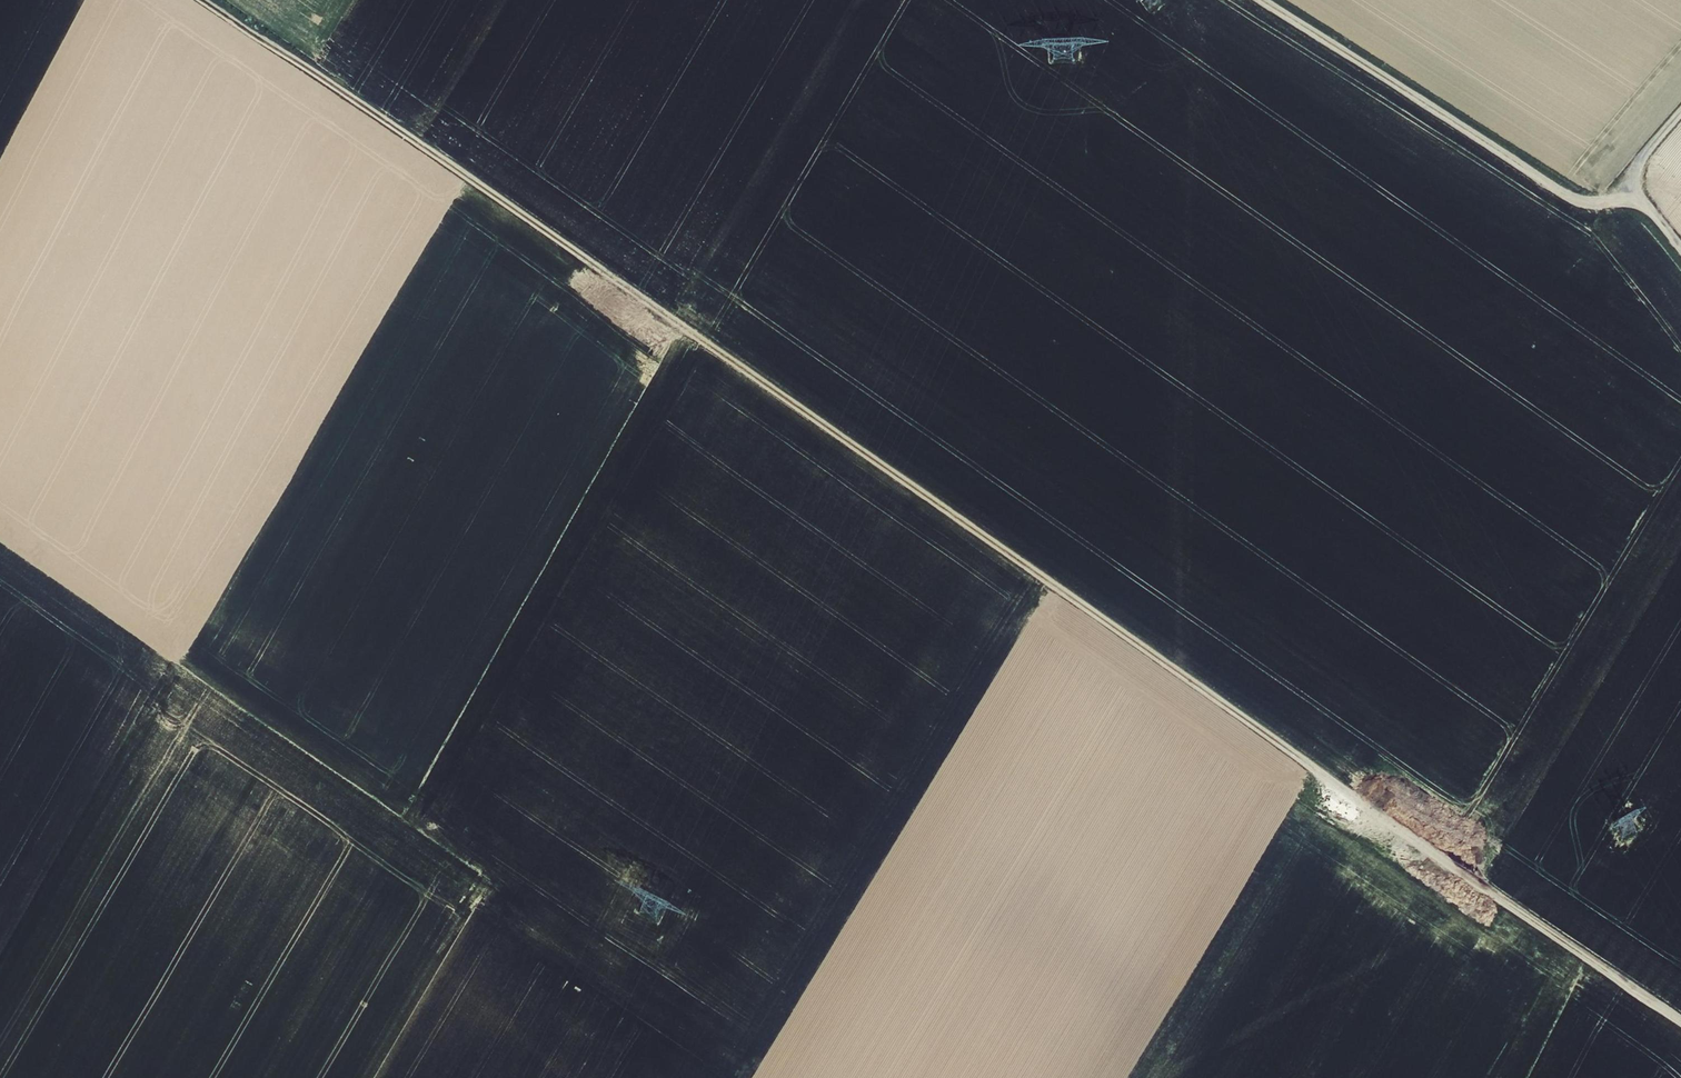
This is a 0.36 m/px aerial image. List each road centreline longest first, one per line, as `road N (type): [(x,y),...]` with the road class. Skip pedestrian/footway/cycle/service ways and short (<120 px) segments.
road 1 (track): [(203,0),(1680,1023)]
road 2 (track): [(1680,254),(1625,192),(1598,202),(1569,200),(1262,0)]

